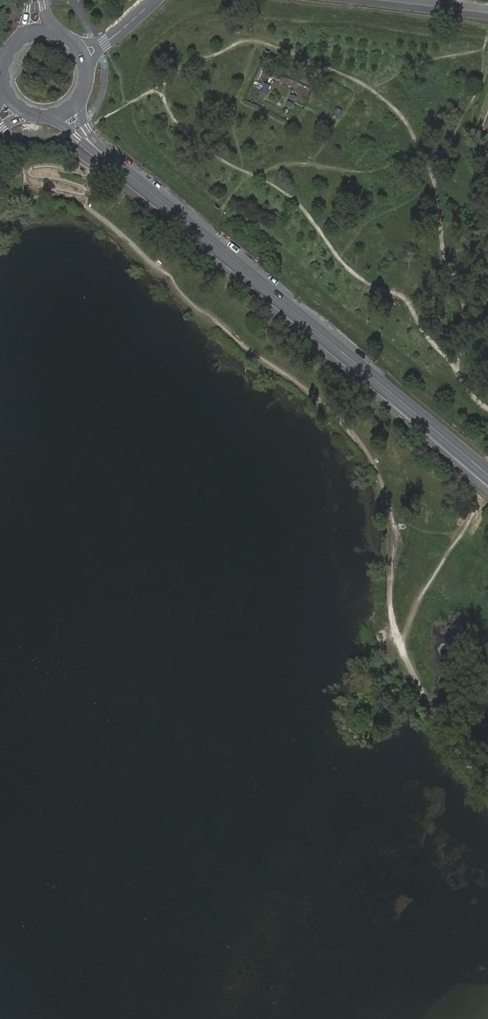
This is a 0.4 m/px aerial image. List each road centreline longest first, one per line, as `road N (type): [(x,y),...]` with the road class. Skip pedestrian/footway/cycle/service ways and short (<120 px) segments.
road 1 (tertiary): [(487,476),(94,147)]

